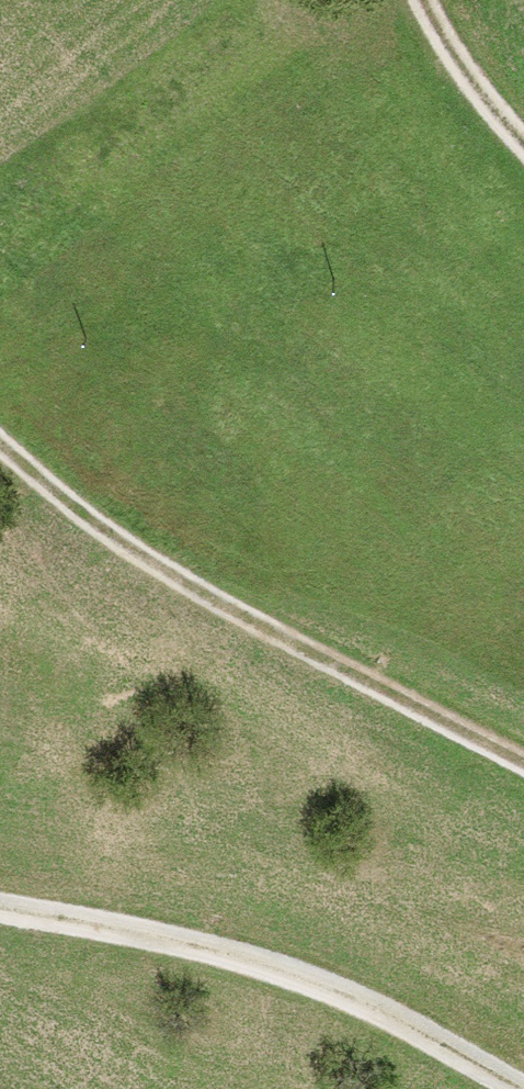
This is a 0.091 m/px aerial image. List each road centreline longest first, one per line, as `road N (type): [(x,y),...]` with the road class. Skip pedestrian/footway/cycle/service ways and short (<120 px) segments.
road 1 (track): [(0,457),(134,564),(523,769)]
road 2 (track): [(0,916),(210,954),(325,994),(515,1088)]
road 3 (track): [(415,0),(439,55),(523,156)]

